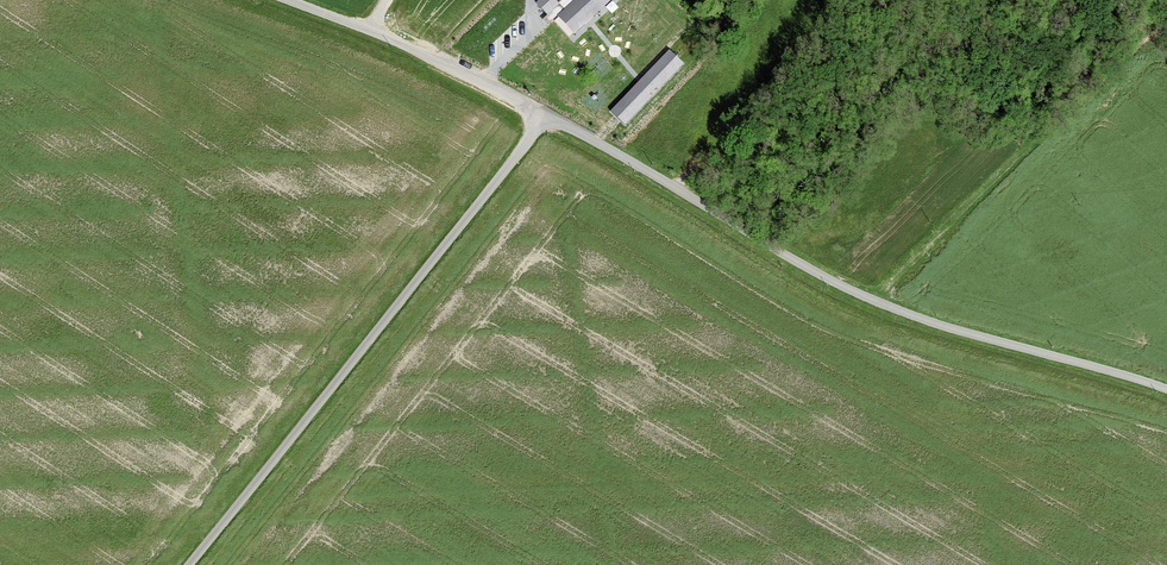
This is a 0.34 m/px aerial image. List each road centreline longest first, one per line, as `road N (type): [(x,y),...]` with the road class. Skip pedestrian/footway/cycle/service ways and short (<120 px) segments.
road 1 (unclassified): [(548,118),(862,295),(1166,390)]
road 2 (unclassified): [(548,118),(189,564)]
road 3 (track): [(1166,9),(894,308)]
road 4 (unclassified): [(368,29),(548,118)]

